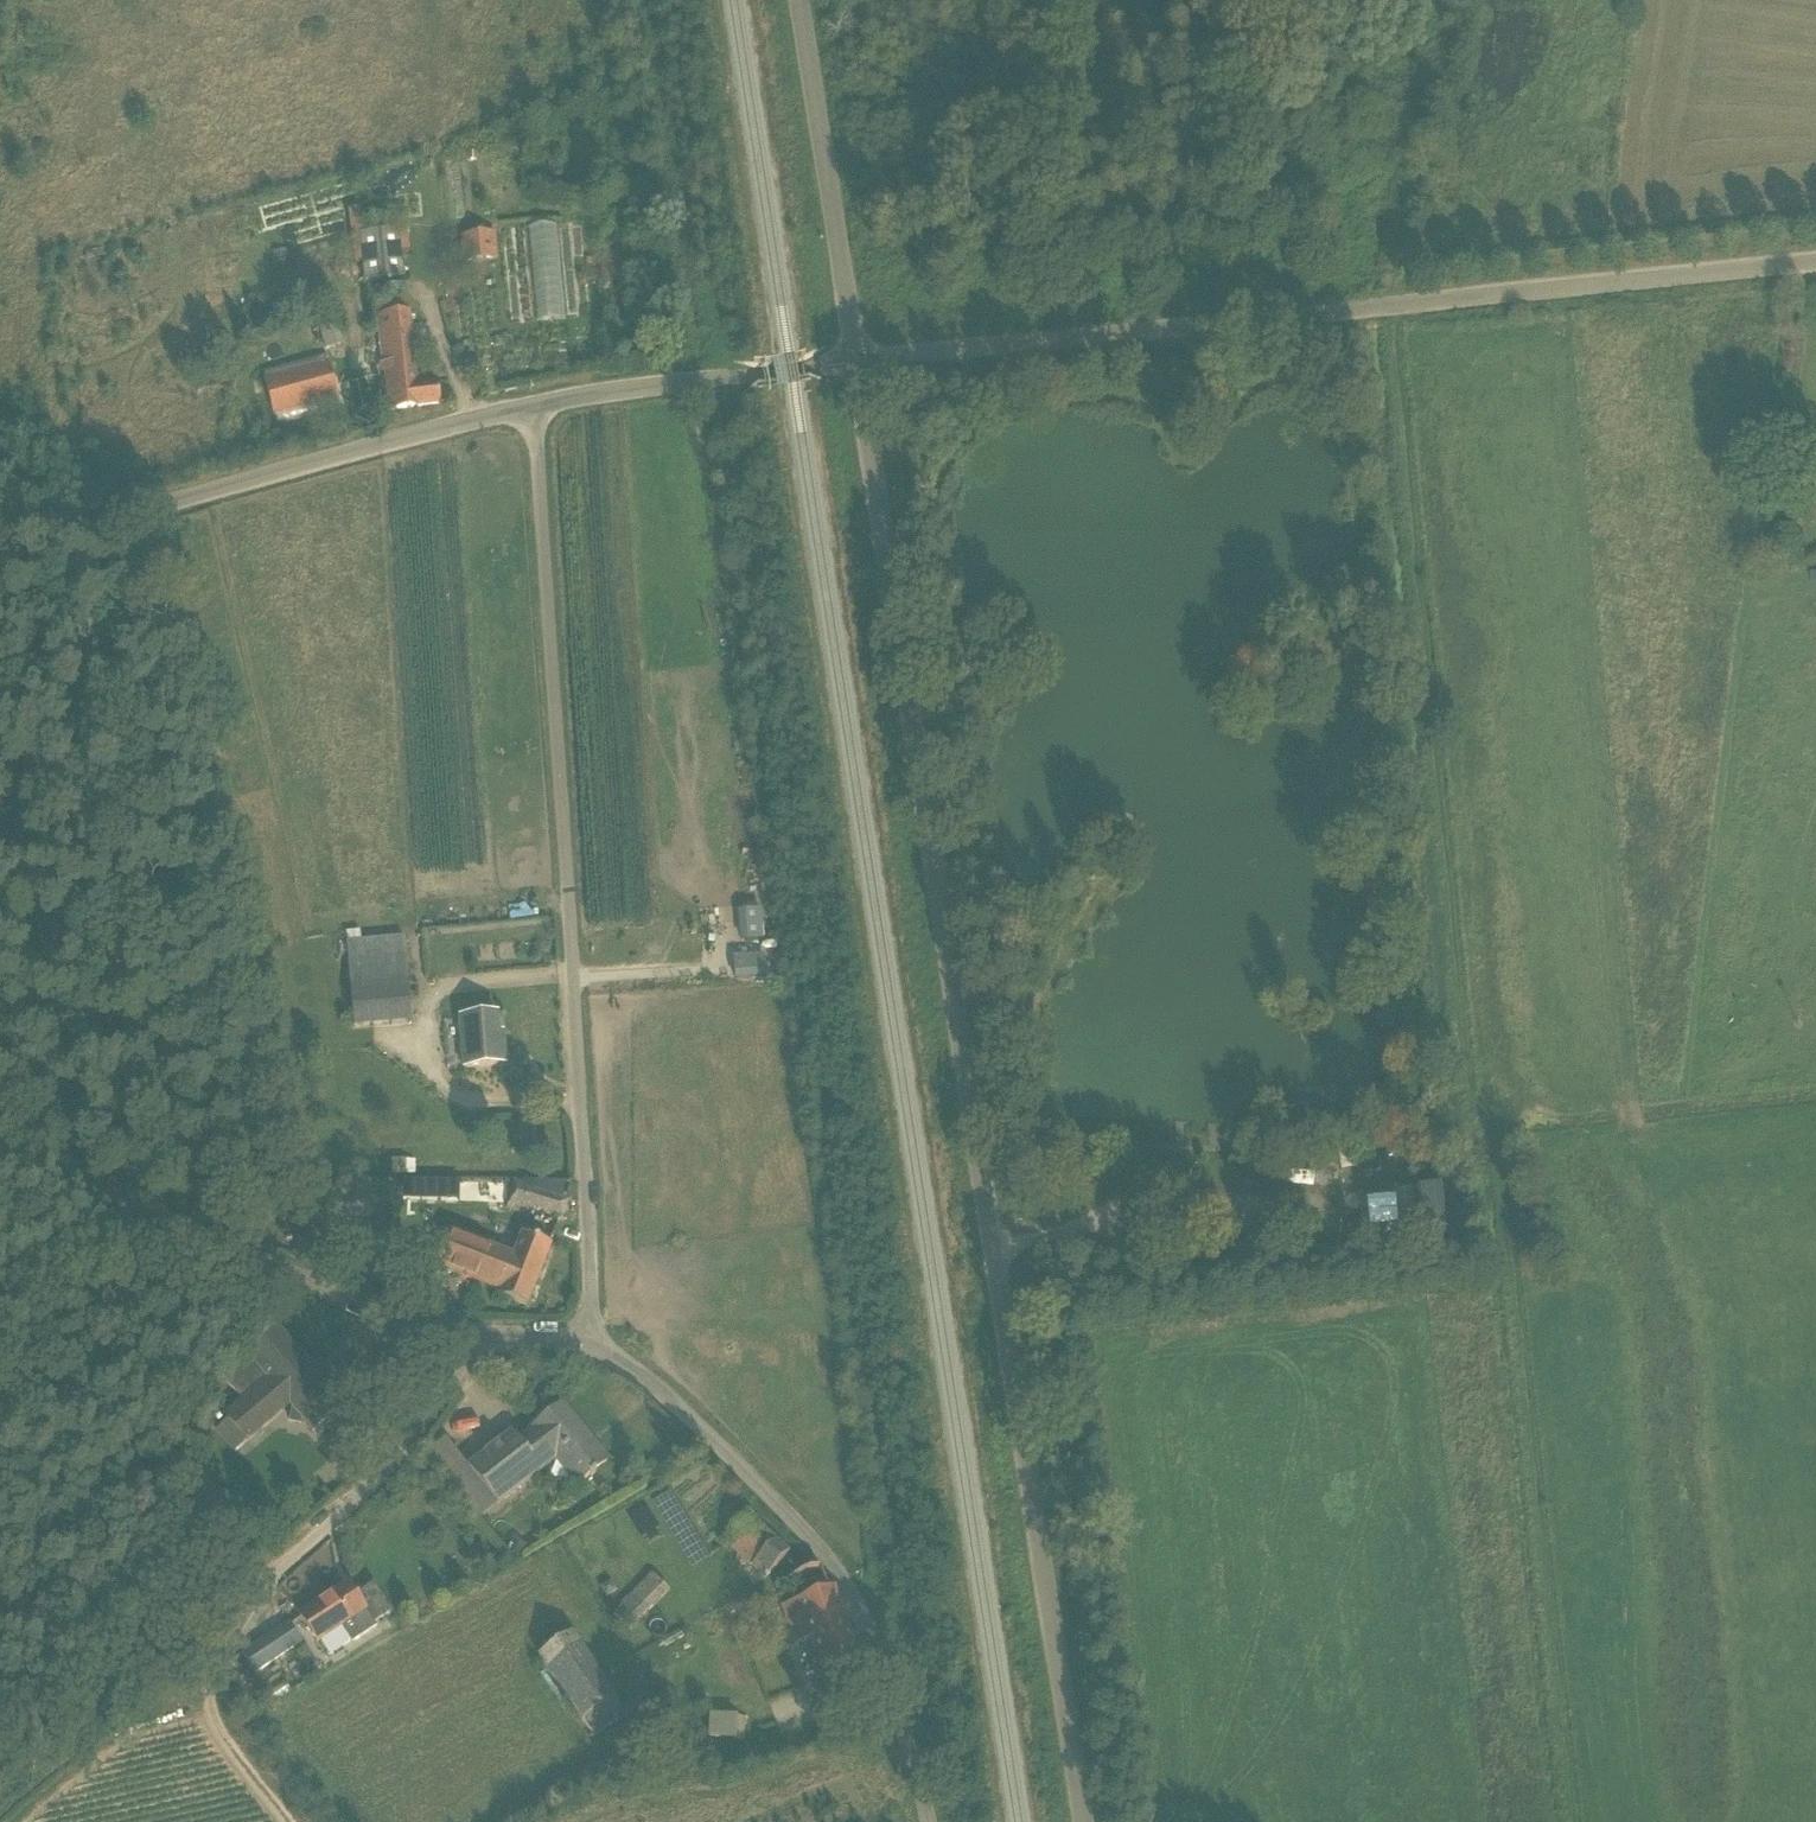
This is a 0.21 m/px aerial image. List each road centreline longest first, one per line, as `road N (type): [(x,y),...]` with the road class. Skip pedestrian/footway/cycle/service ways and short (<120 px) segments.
road 1 (unclassified): [(1080,1821),(926,881),(851,364)]
road 2 (unclassified): [(851,364),(1815,261)]
road 3 (unclassified): [(598,1344),(539,409)]
road 4 (unclassified): [(598,1344),(473,1351),(272,1283),(0,1139)]
road 5 (unclassified): [(929,1821),(894,1697),(856,1604),(827,1558),(598,1344)]
road 6 (unclassified): [(539,409),(0,557)]
road 7 (track): [(234,1630),(301,1545),(418,1437),(473,1351)]
road 8 (unclassified): [(851,364),(795,0)]
road 9 (unclassified): [(539,409),(851,364)]
road 10 (track): [(234,1630),(0,1817)]
road 11 (track): [(283,1821),(212,1734),(234,1630)]

